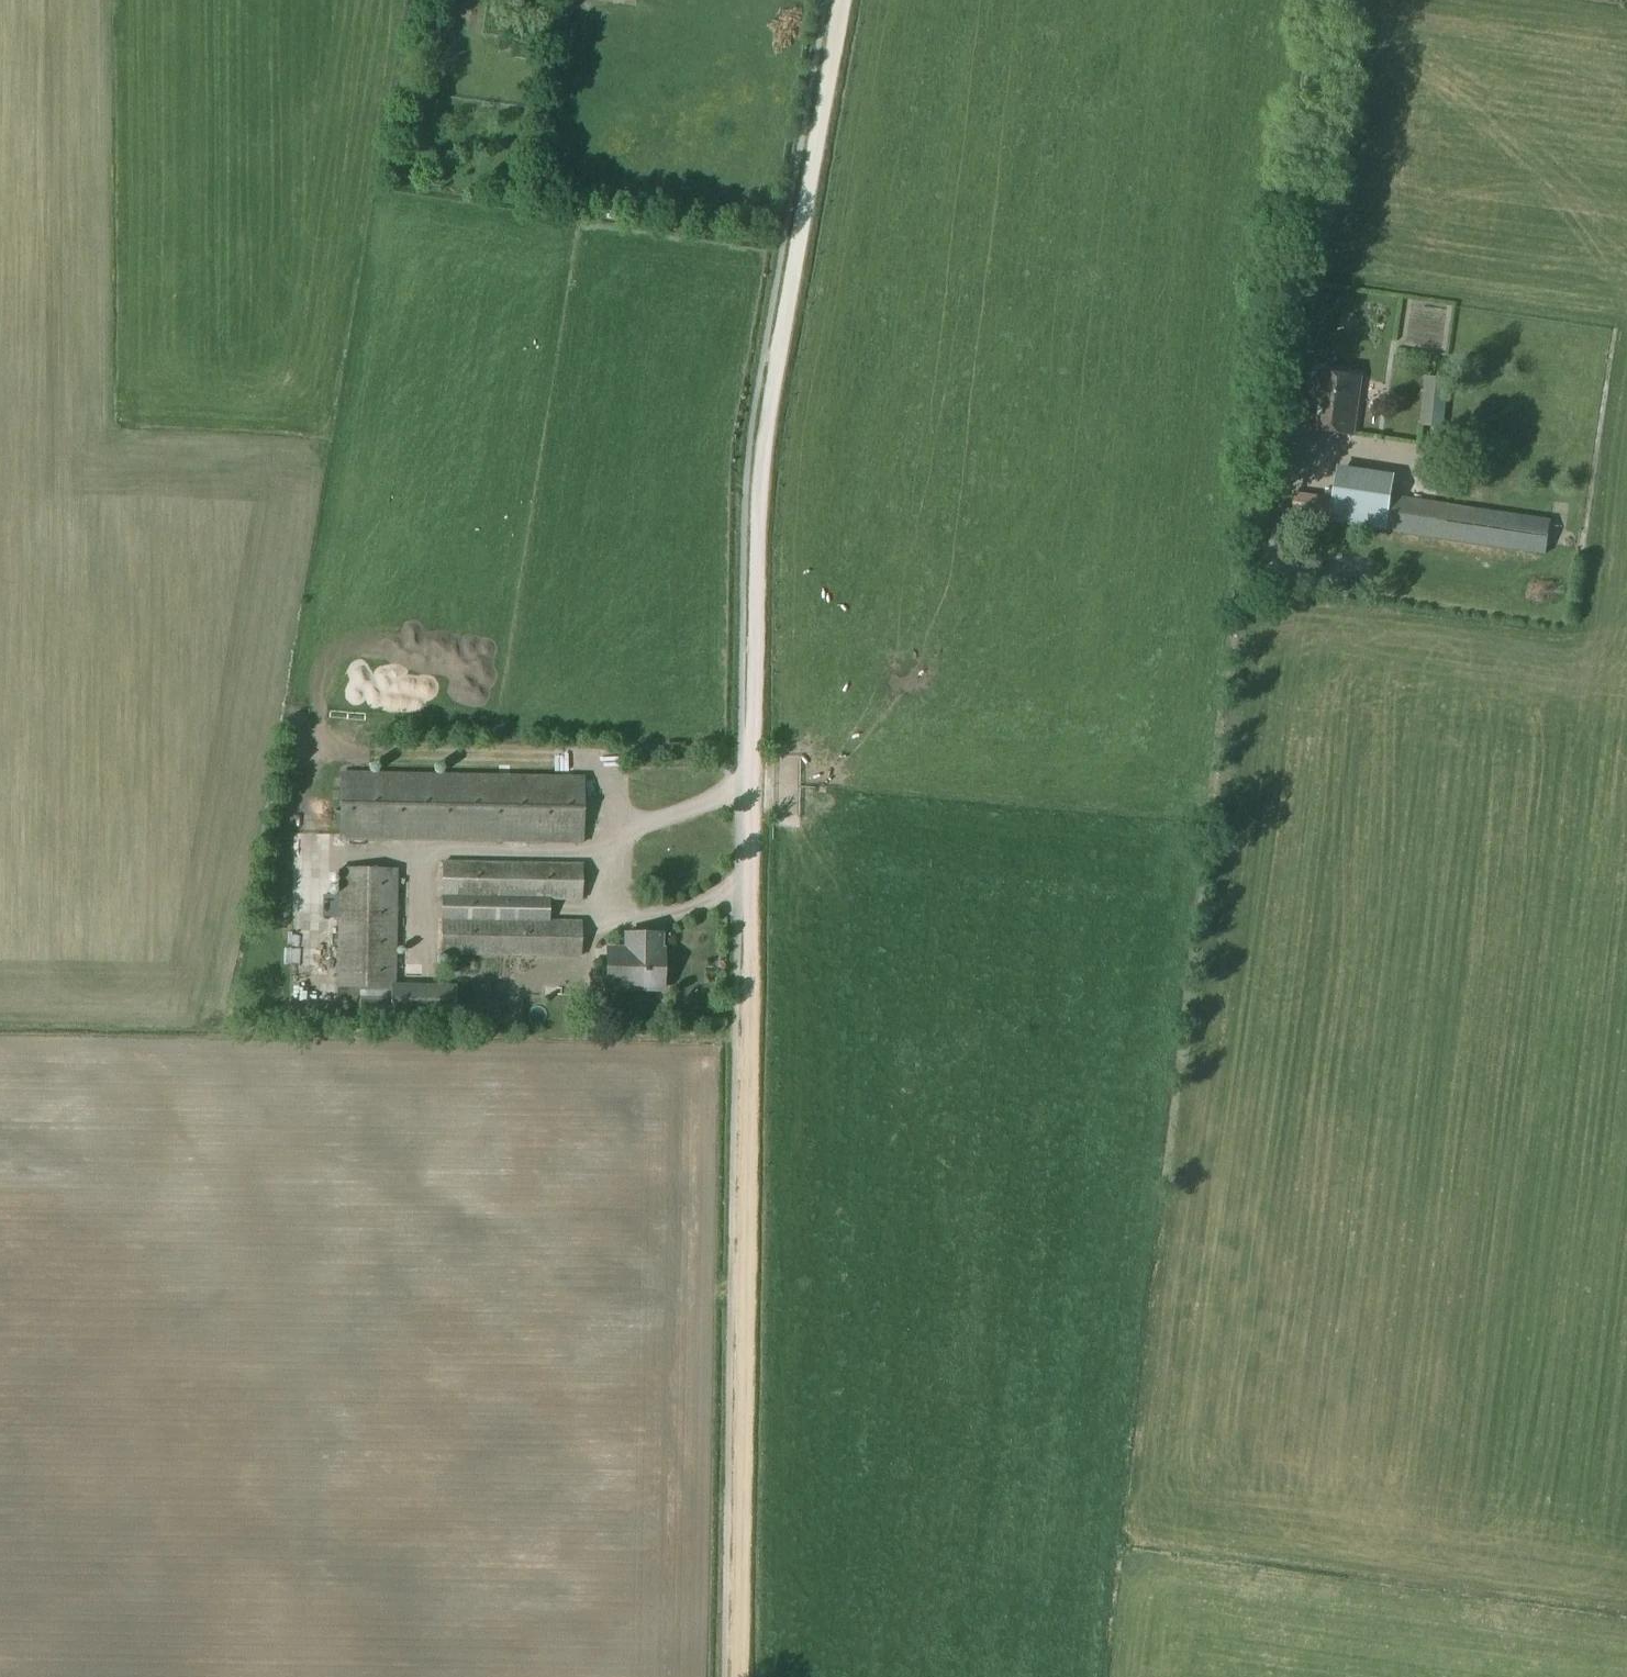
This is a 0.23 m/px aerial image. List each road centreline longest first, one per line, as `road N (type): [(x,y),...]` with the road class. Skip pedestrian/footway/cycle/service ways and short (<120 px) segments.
road 1 (track): [(737,1676),(762,445),(840,0)]
road 2 (track): [(1322,0),(1266,463)]

